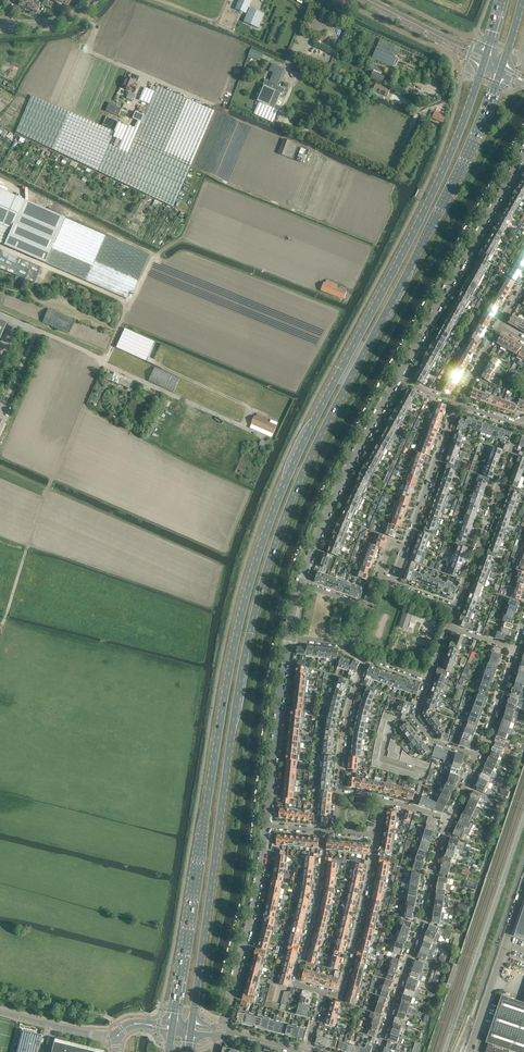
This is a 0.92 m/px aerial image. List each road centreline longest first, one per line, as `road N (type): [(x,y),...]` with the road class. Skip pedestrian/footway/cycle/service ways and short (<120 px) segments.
road 1 (primary): [(484,60),(434,190),(266,529),(226,681),(171,1027)]
road 2 (primary): [(191,1028),(240,678),(274,543),(470,149),(502,68)]
road 3 (track): [(0,633),(48,490),(127,302),(155,256),(183,240),(339,299)]
road 4 (unclassified): [(264,437),(0,314)]
road 5 (tertiary): [(399,376),(522,157)]
road 6 (residential): [(378,1051),(449,819)]
road 7 (tertiary): [(299,581),(399,376)]
road 8 (tertiary): [(221,1032),(252,923),(268,825)]
road 9 (tertiary): [(268,825),(288,635)]
road 10 (residential): [(456,602),(519,425)]
road 11 (track): [(223,110),(89,51),(94,26),(85,13)]
road 12 (residential): [(325,830),(296,983),(323,990)]
road 13 (residential): [(323,990),(341,995),(377,837)]
road 14 (unclassified): [(470,1051),(523,889)]
road 15 (residential): [(406,546),(456,403)]
road 16 (track): [(127,302),(0,246)]
road 17 (residential): [(339,791),(346,721),(368,659)]
road 18 (tertiary): [(484,60),(369,0)]

